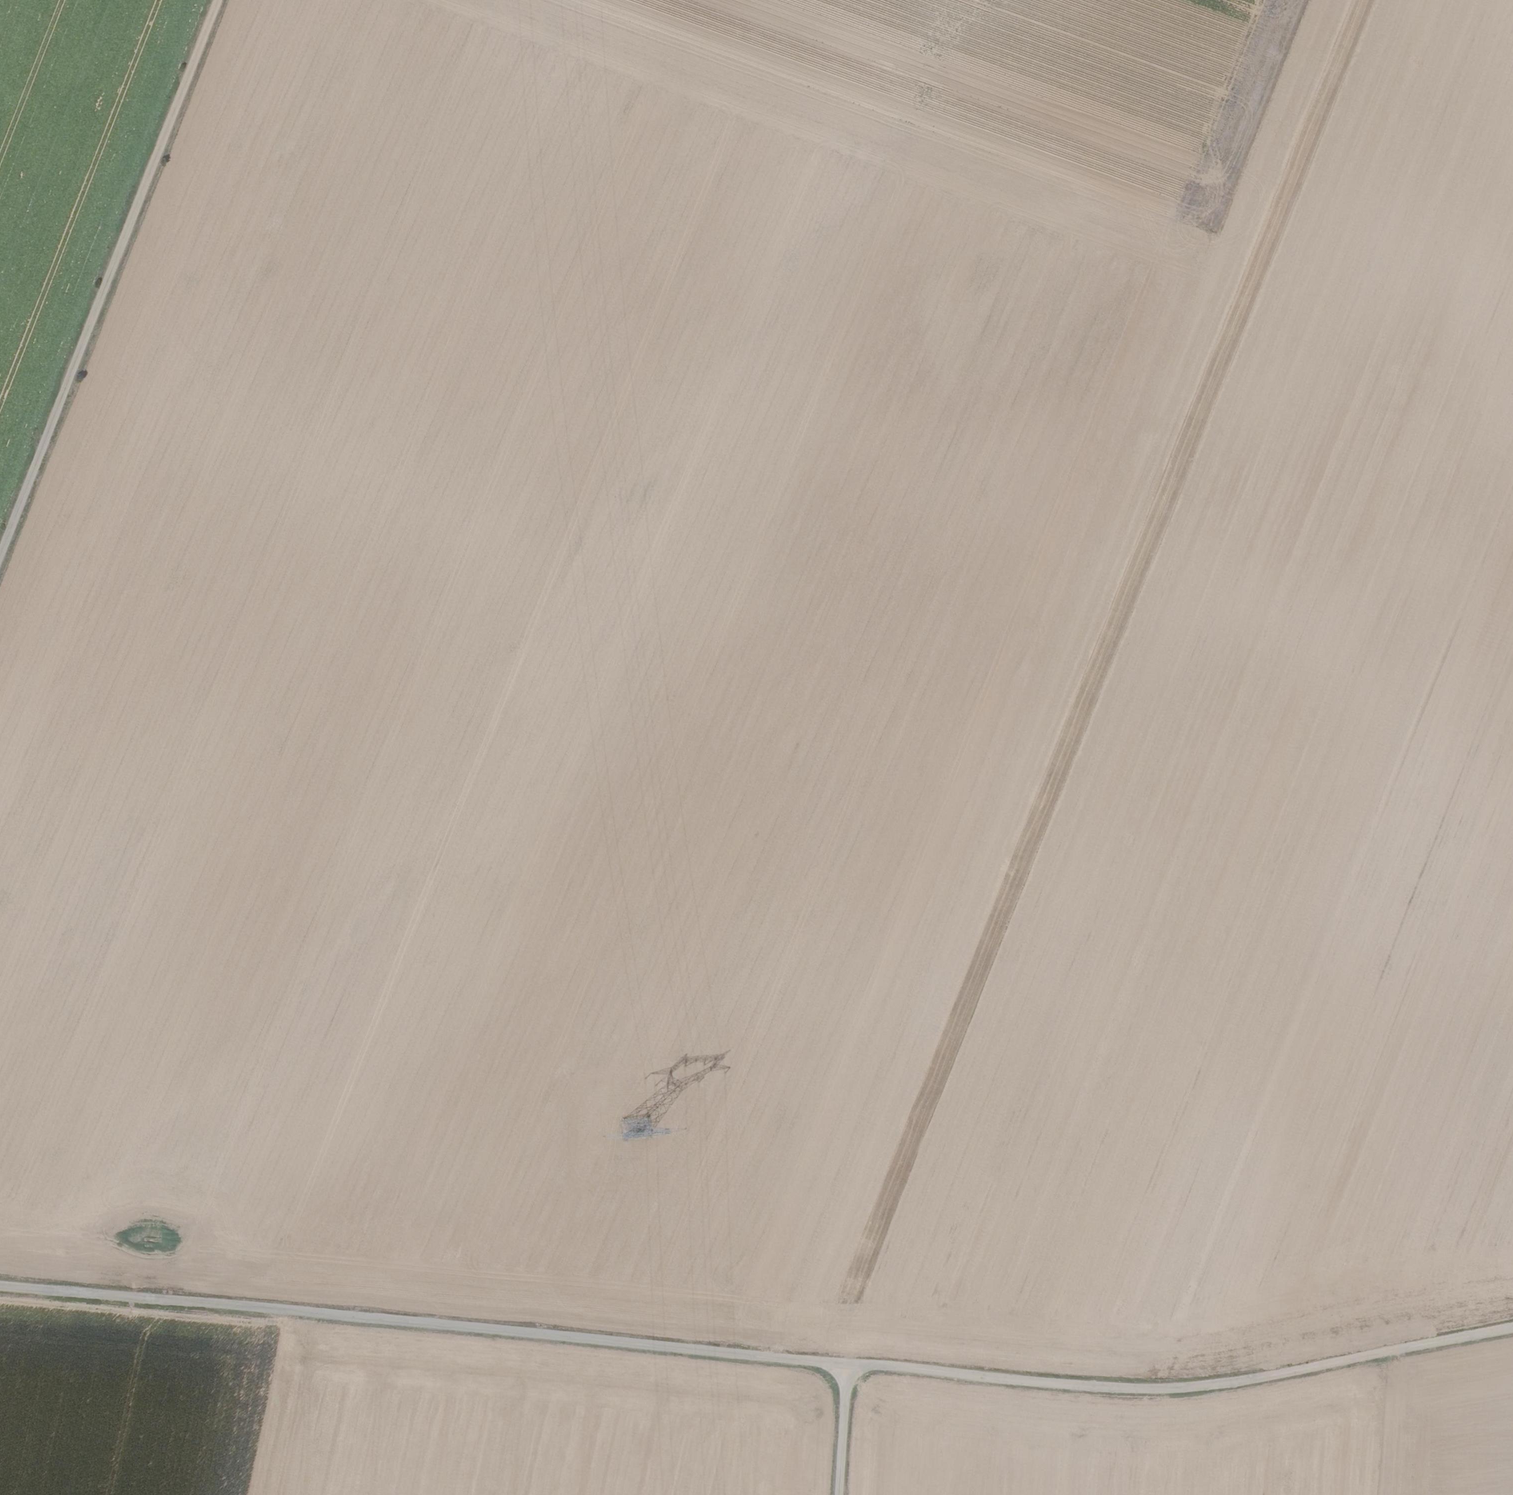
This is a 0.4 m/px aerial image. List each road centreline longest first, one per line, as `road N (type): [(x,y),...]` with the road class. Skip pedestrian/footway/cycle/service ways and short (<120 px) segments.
road 1 (track): [(0,1286),(1065,1384),(1213,1383),(1512,1327)]
road 2 (track): [(0,551),(214,0)]
road 3 (track): [(840,1494),(847,1362)]

